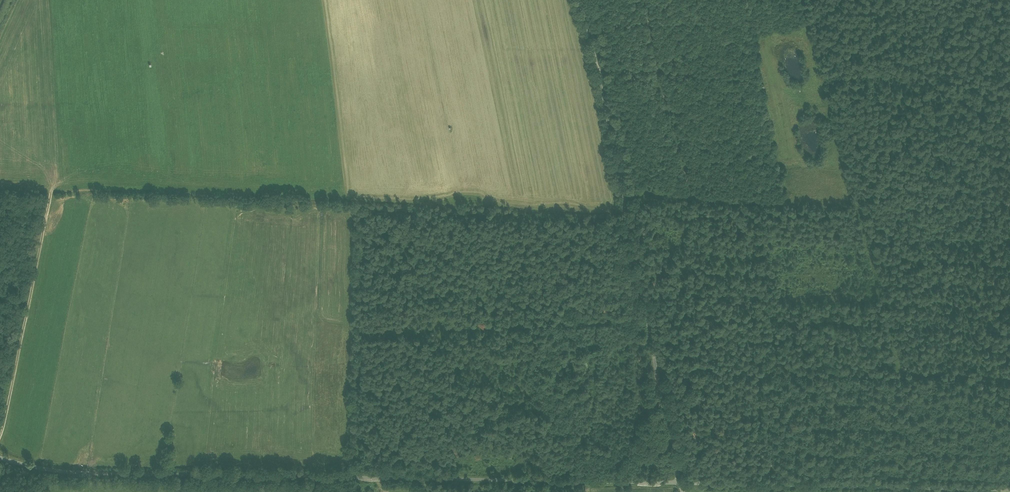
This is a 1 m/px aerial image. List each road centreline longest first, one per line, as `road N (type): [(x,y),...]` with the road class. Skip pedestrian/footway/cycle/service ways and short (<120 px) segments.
road 1 (unclassified): [(0,459),(89,474),(681,484)]
road 2 (unclassified): [(681,484),(582,0)]
road 3 (unclassified): [(681,484),(1009,491)]
road 4 (track): [(50,193),(0,434)]

